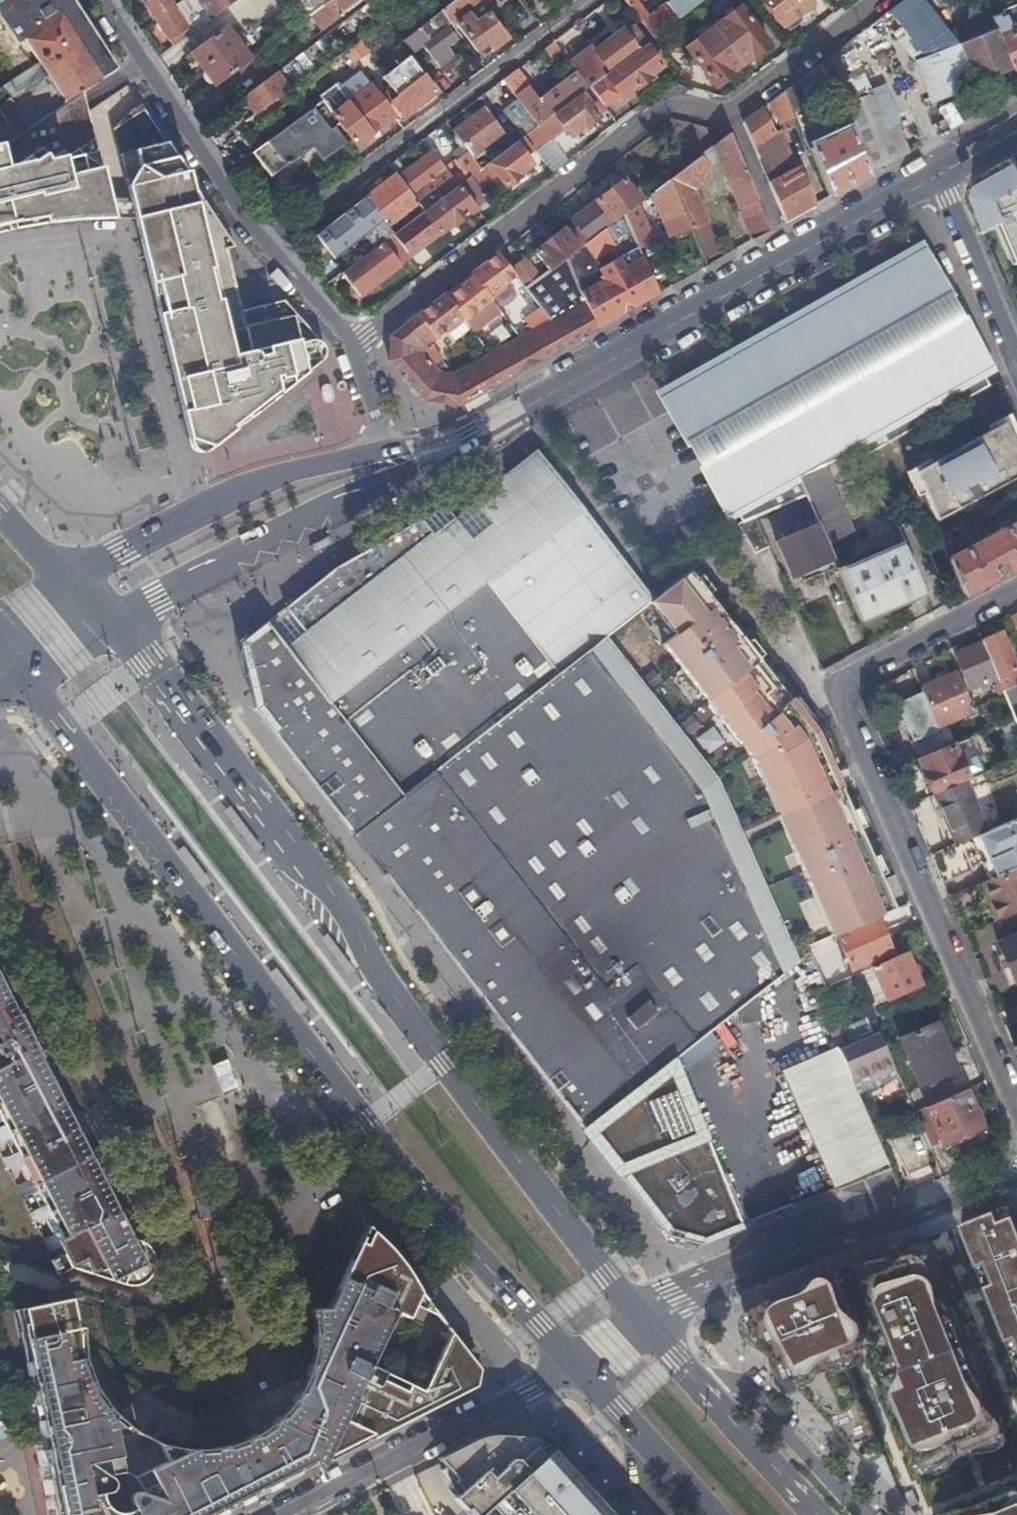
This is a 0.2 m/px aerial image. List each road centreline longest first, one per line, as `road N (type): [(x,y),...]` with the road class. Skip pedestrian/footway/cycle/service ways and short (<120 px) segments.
road 1 (primary): [(642,1328),(151,663),(114,628)]
road 2 (primary): [(28,681),(362,1127),(572,1361)]
road 3 (residential): [(878,0),(731,115),(670,105),(354,347)]
road 4 (secondary): [(938,171),(435,450)]
road 5 (residential): [(833,690),(1016,1110)]
road 6 (residential): [(591,0),(266,245)]
road 7 (residential): [(642,1328),(1016,1176)]
road 8 (secondary): [(371,455),(269,477),(64,580)]
road 9 (residential): [(572,1361),(546,1383),(292,1514)]
road 10 (secondary): [(114,628),(386,477)]
road 11 (residential): [(99,0),(266,245)]
road 12 (unclassified): [(866,1514),(739,1382),(696,1385)]
road 13 (residential): [(833,690),(1016,592)]
road 14 (residential): [(938,171),(1016,357)]
road 15 (primary): [(815,1514),(696,1385)]
road 16 (residential): [(266,245),(354,347)]

